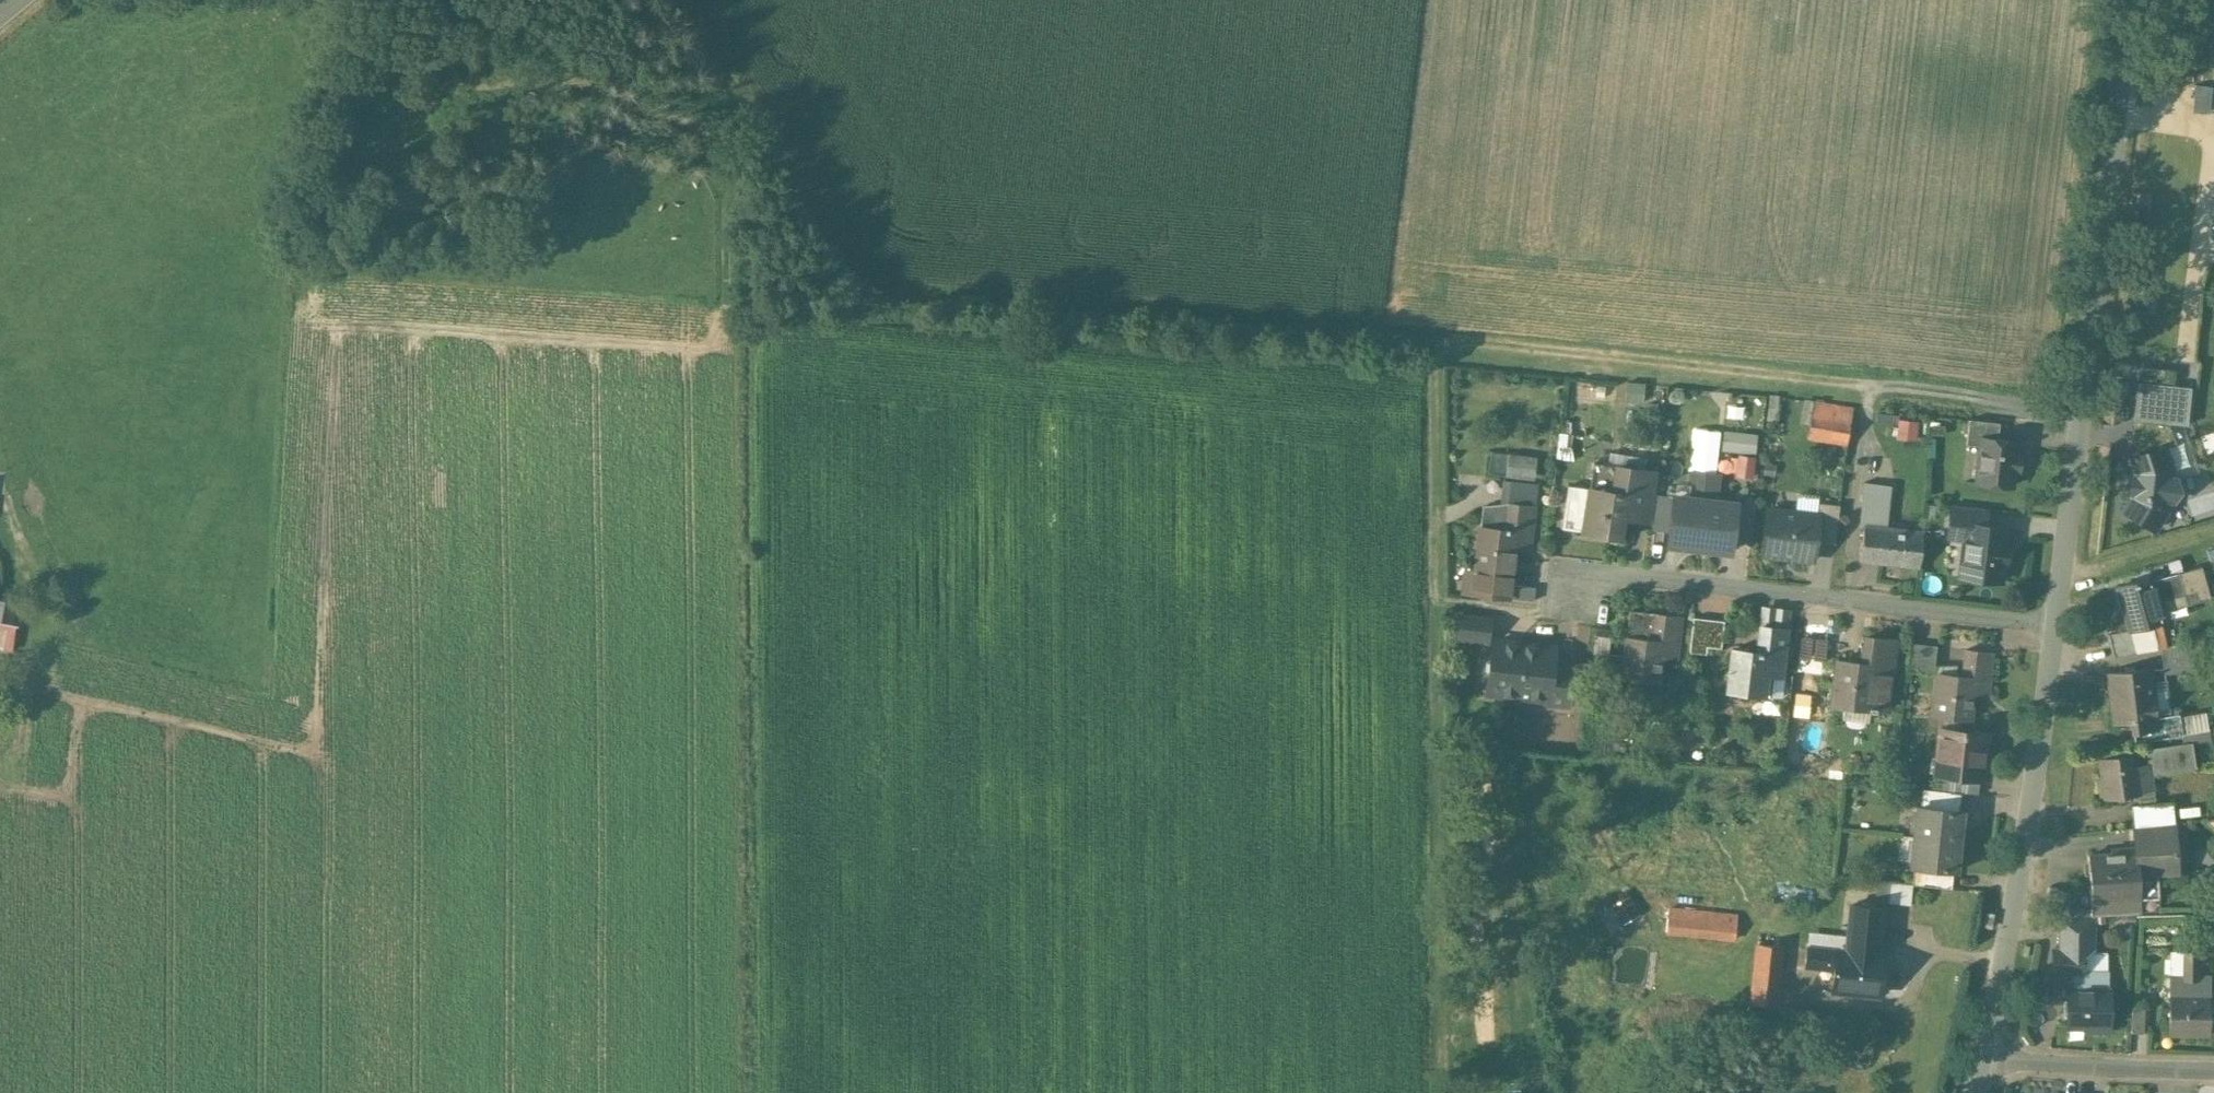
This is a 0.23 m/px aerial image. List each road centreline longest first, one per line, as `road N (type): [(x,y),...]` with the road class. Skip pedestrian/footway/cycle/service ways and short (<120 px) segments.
road 1 (tertiary): [(2054,627),(2131,0)]
road 2 (residential): [(2054,627),(1565,567)]
road 3 (tertiary): [(1985,1059),(2054,627)]
road 4 (residential): [(1985,1059),(2213,1069)]

